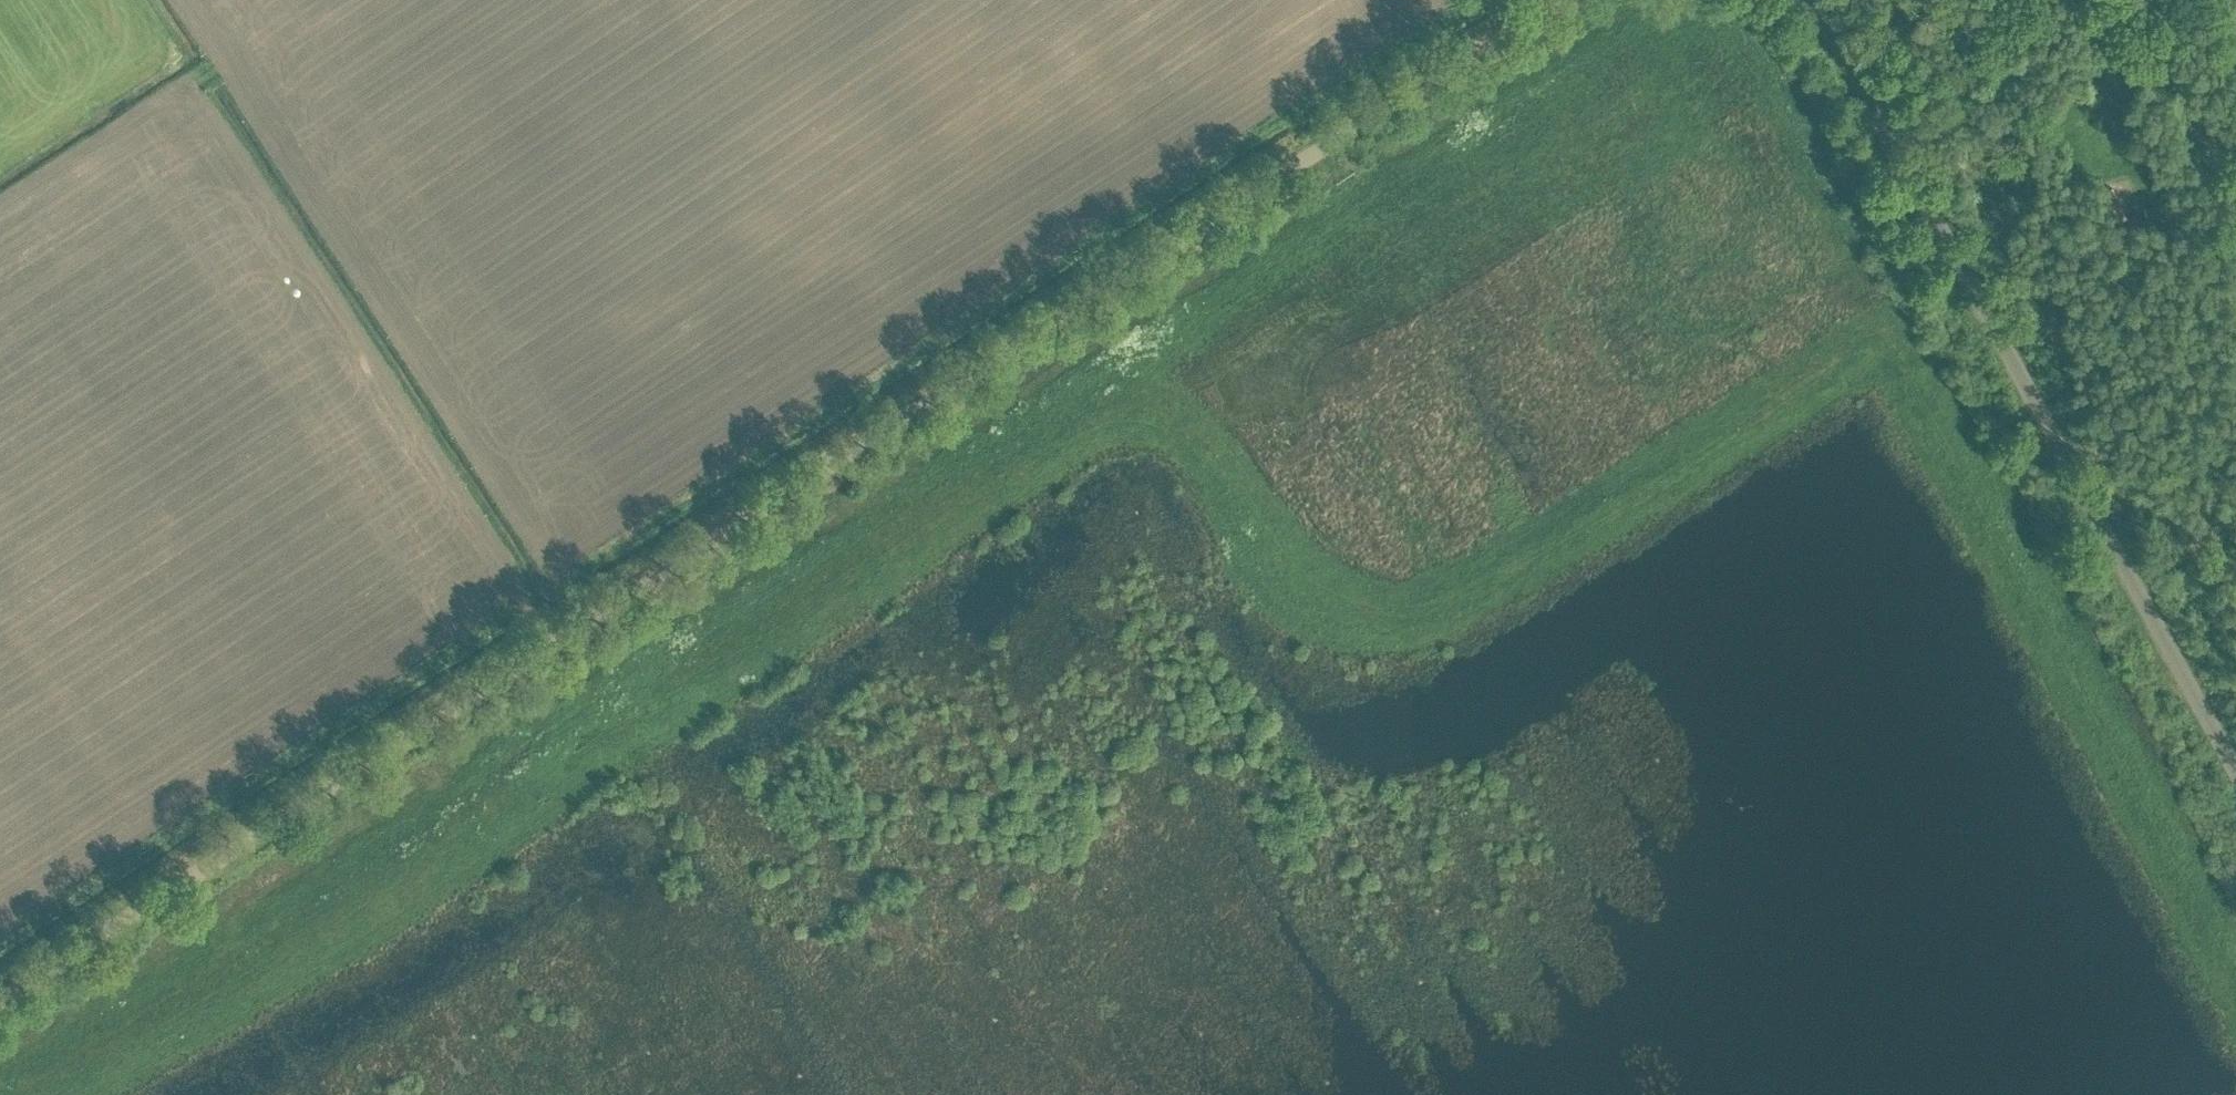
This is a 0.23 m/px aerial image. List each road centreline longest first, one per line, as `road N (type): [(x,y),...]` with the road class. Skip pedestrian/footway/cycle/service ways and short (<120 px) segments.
road 1 (unclassified): [(0,999),(1544,0)]
road 2 (tertiary): [(2235,771),(1812,0)]

